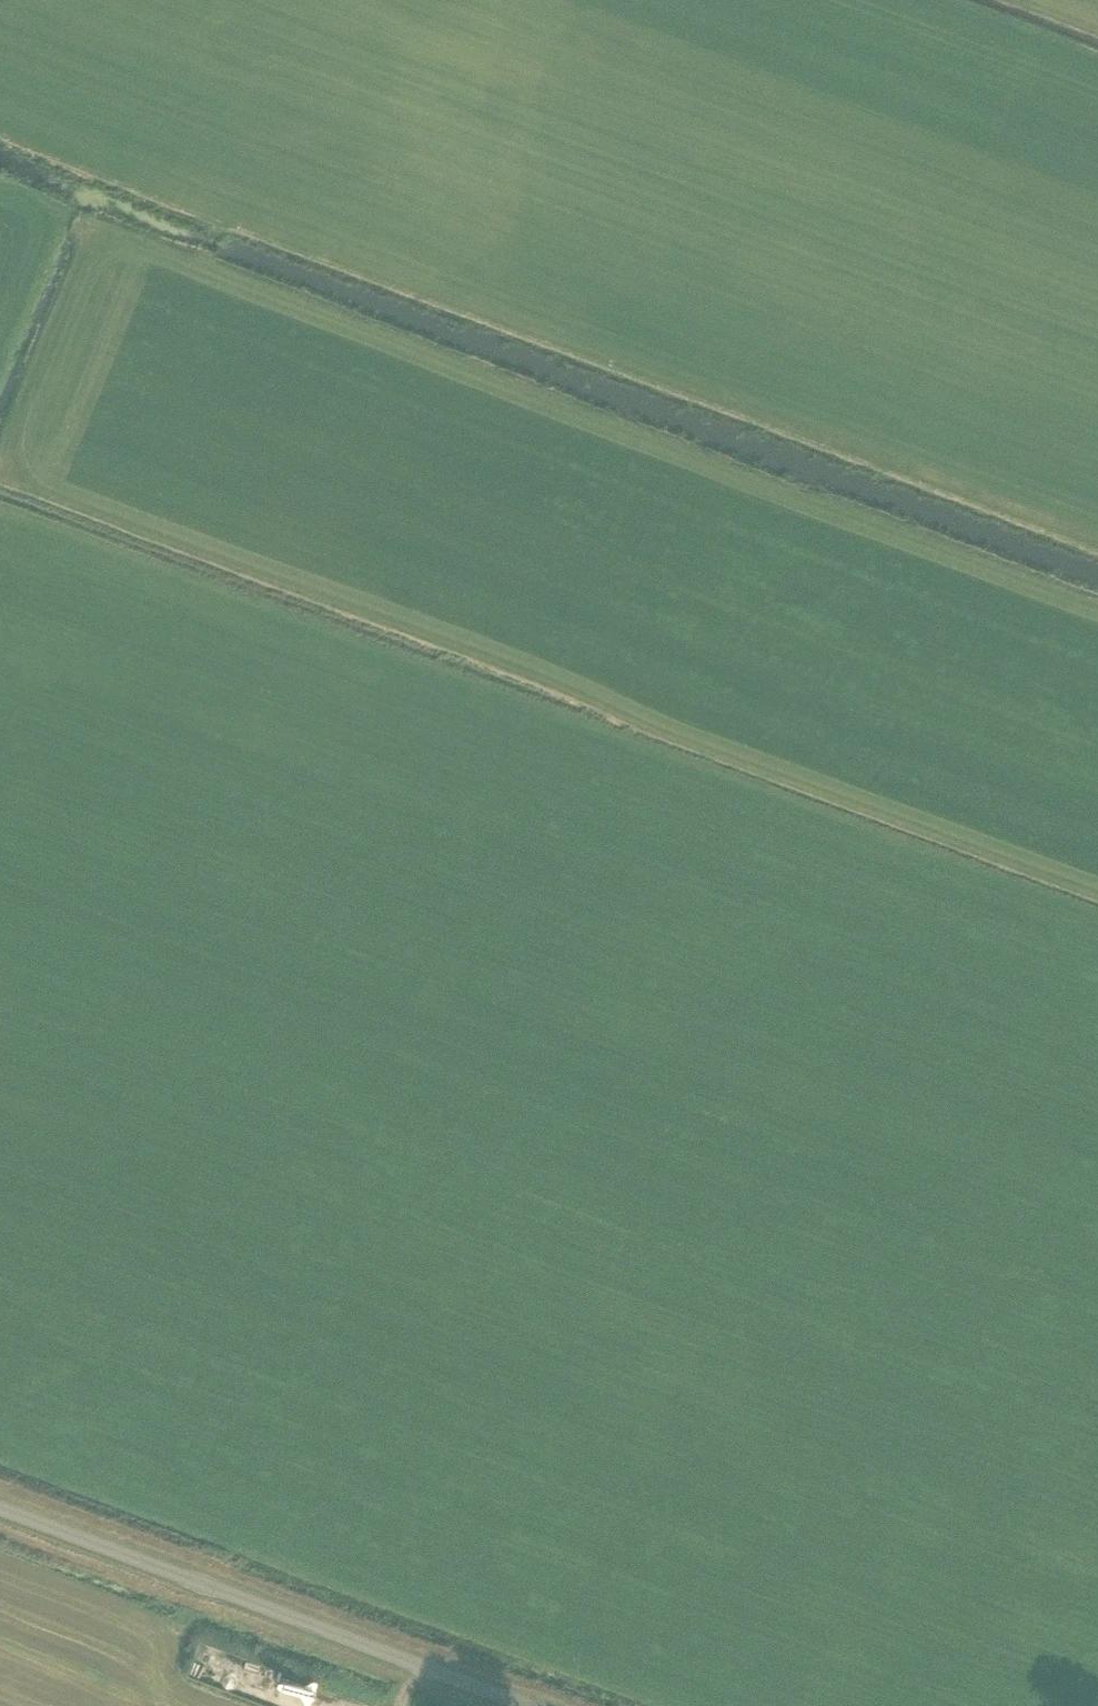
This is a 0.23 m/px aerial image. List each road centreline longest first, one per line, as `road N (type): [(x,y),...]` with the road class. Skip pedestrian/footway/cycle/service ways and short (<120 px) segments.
road 1 (unclassified): [(0,1510),(536,1705)]

